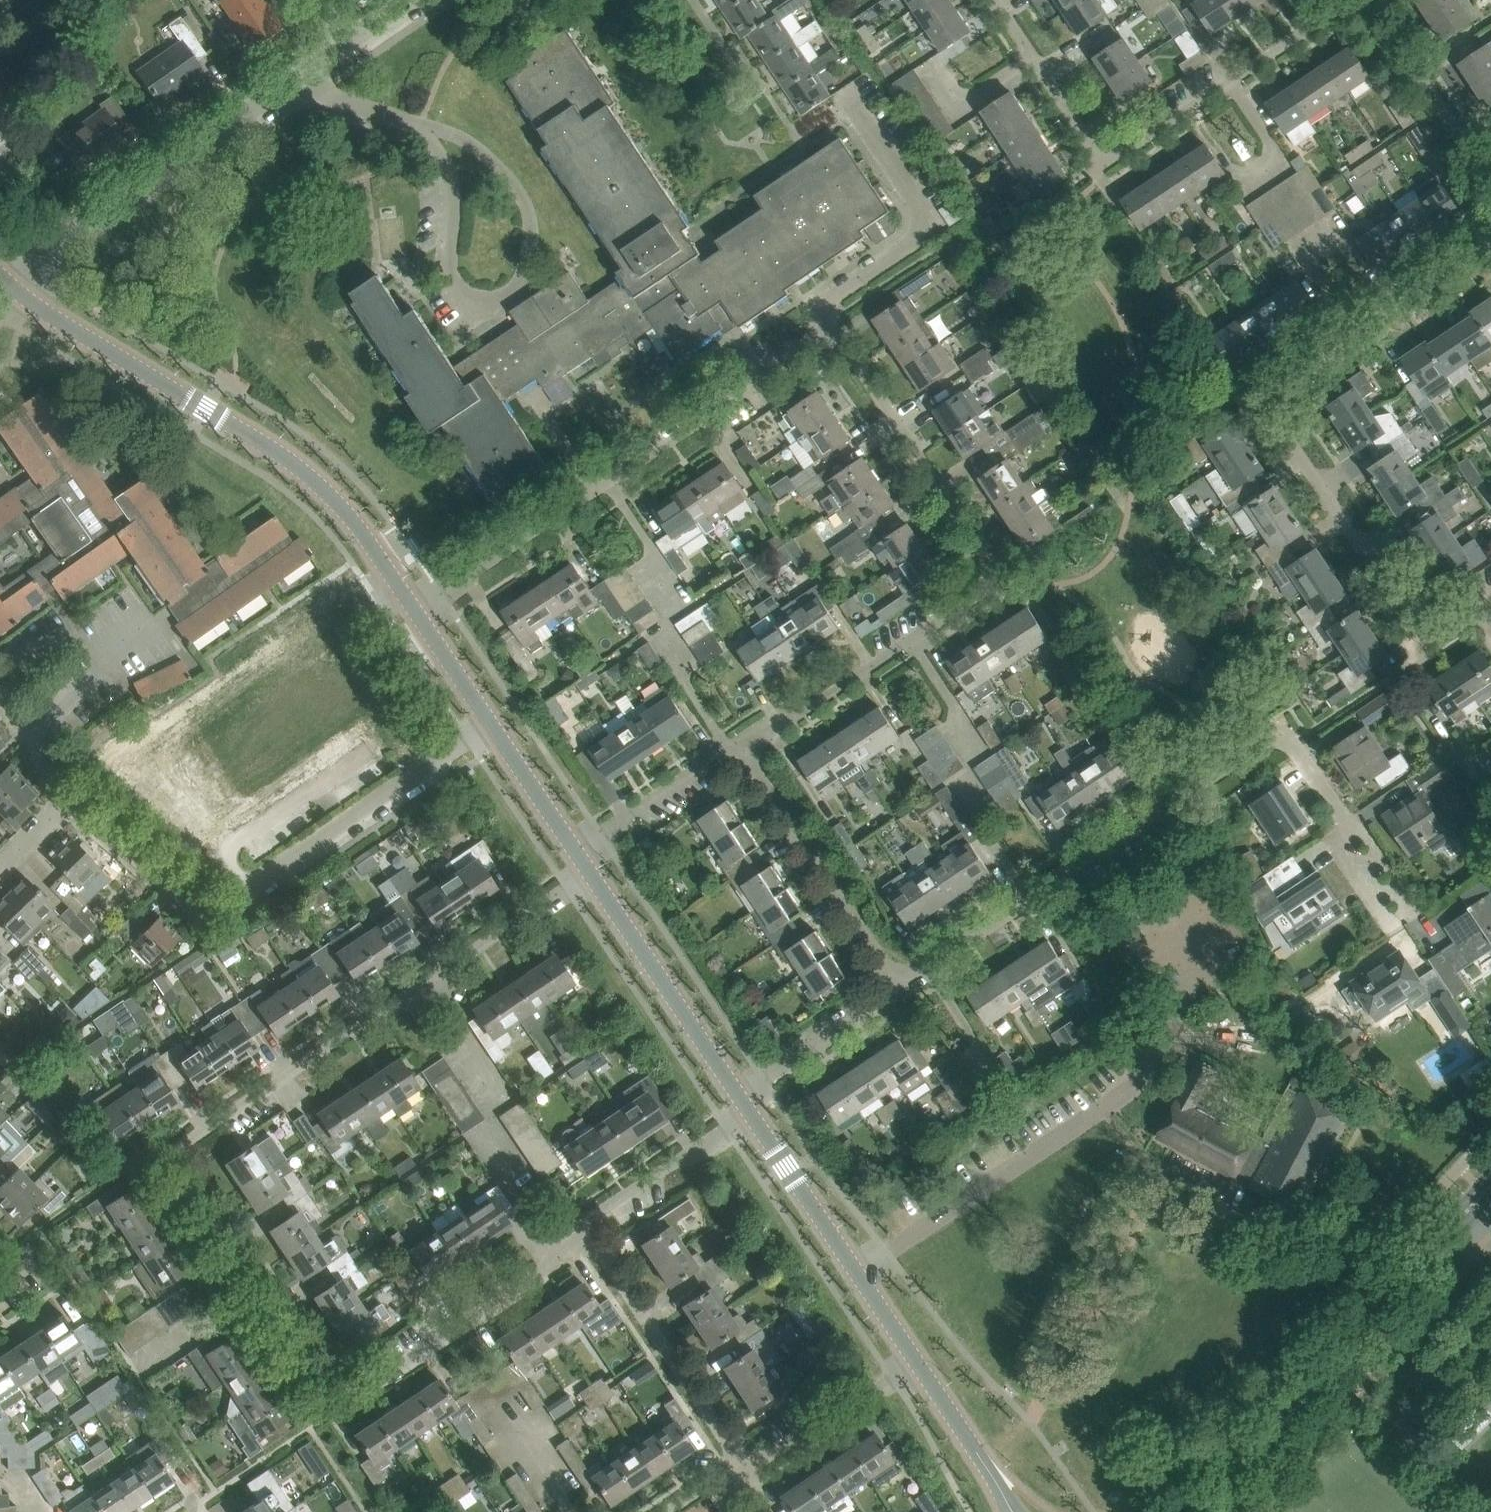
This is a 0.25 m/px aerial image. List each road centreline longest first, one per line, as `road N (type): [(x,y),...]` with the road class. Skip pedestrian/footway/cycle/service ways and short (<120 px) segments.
road 1 (residential): [(582,1225),(557,1261),(357,1395),(326,1399),(167,1157),(590,874)]
road 2 (residential): [(1490,245),(1266,397),(1412,626),(1424,636),(1442,633),(1490,600)]
road 3 (residential): [(739,748),(913,641),(990,581),(985,556),(846,346),(830,336)]
road 4 (residential): [(899,988),(1264,740),(1291,742),(1342,818)]
road 5 (residential): [(67,800),(196,907),(211,907),(493,727)]
road 6 (tertiary): [(413,608),(314,479),(22,293)]
road 7 (residential): [(830,336),(413,608)]
road 8 (unclassified): [(996,0),(1106,157),(1124,153),(1343,0)]
road 9 (unclassified): [(1193,1511),(1472,1205)]
road 10 (residential): [(9,282),(346,43)]
road 11 (residential): [(848,98),(917,207),(910,241),(838,287),(823,309),(830,336)]
road 12 (tertiary): [(917,1365),(755,1117)]
road 13 (residential): [(738,1475),(582,1225)]
road 14 (residential): [(899,988),(739,748)]
road 15 (tertiary): [(740,1096),(590,874)]
road 16 (residential): [(1342,818),(1336,844),(1380,916),(1397,918),(1412,908),(1362,828)]
road 17 (unclassified): [(1490,184),(1370,0)]
road 18 (residential): [(917,1365),(738,1475)]
road 19 (residential): [(755,1117),(582,1225)]
road 20 (residential): [(574,850),(739,748)]
road 21 (residential): [(740,1096),(899,988)]
road 22 (tertiary): [(1015,1511),(917,1365)]
road 23 (tertiary): [(574,850),(493,727)]
road 24 (tertiary): [(493,727),(413,608)]
road 25 (residential): [(0,696),(67,800)]

